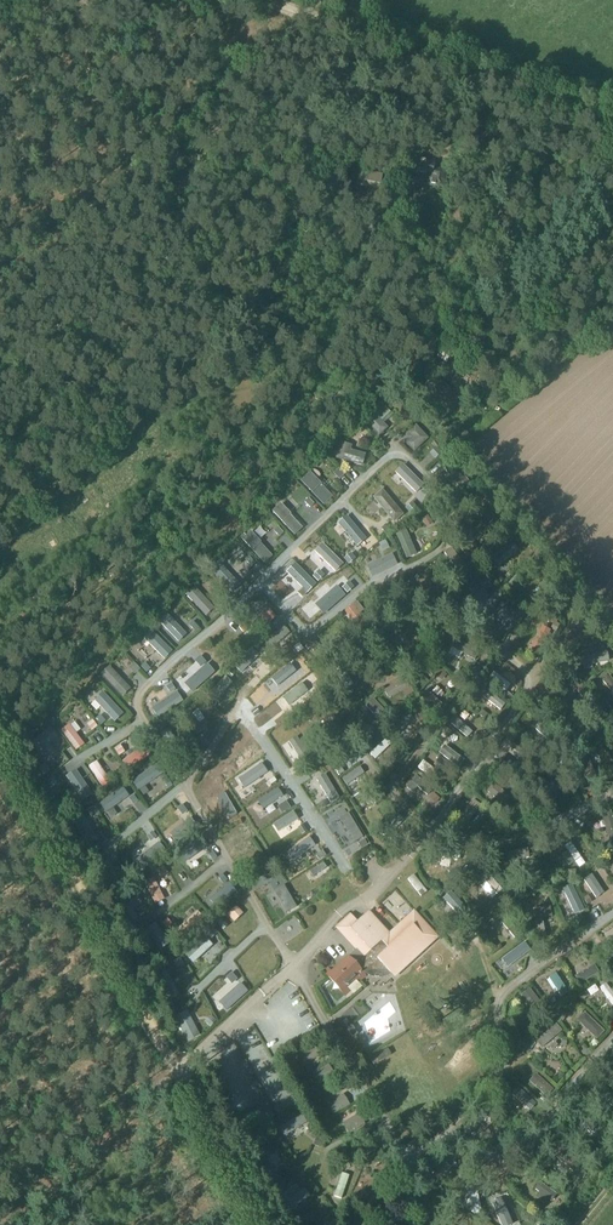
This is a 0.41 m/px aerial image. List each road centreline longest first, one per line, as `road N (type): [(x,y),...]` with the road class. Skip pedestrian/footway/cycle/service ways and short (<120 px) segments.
road 1 (track): [(0,286),(323,0)]
road 2 (track): [(167,1072),(0,747)]
road 3 (track): [(272,0),(612,132)]
road 4 (track): [(167,1072),(36,1189),(12,1224)]
road 5 (unclassified): [(248,1224),(167,1072)]

